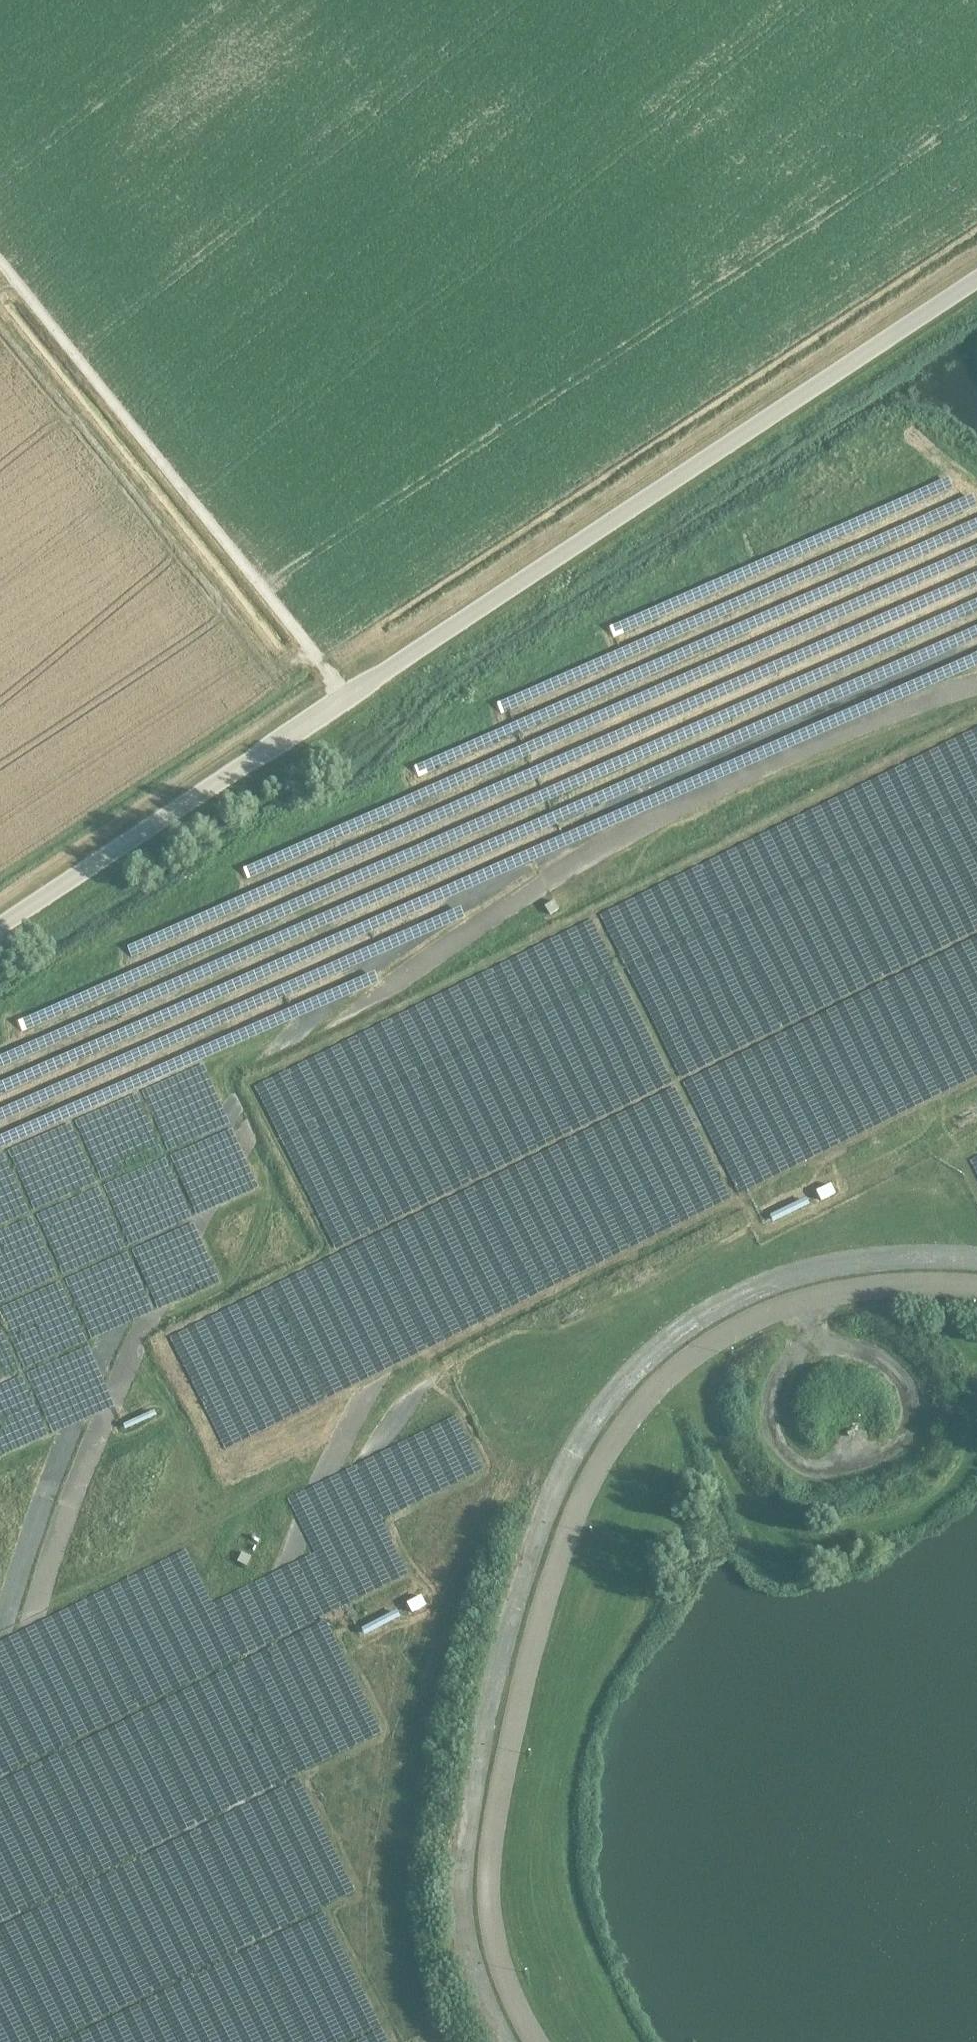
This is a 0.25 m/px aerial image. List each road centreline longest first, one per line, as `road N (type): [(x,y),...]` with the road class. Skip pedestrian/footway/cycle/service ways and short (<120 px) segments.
road 1 (unclassified): [(976,278),(0,924)]

